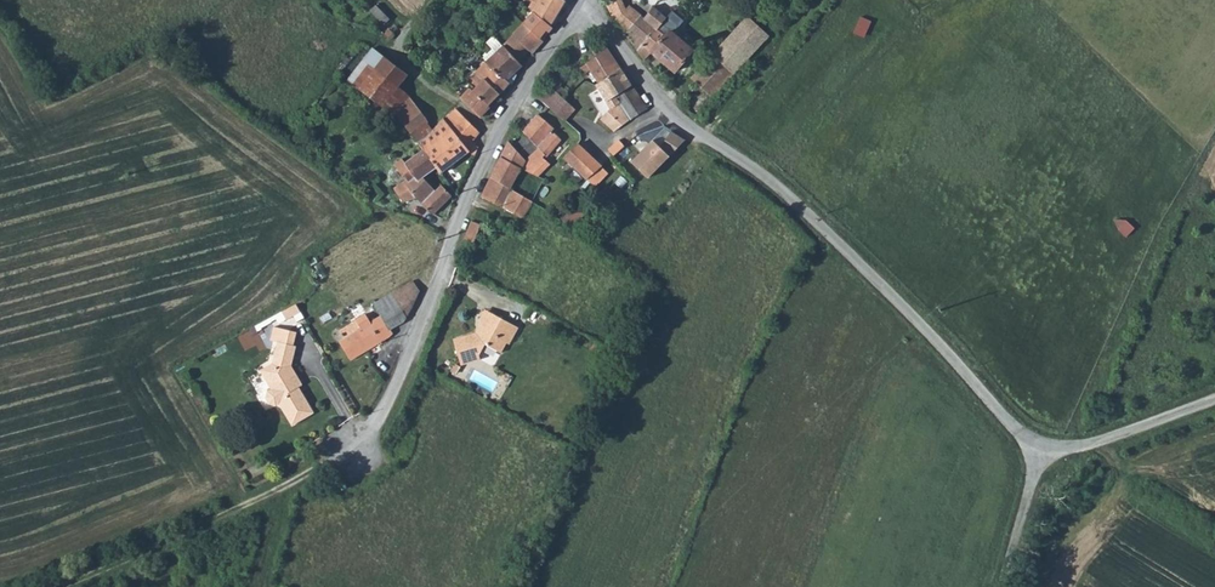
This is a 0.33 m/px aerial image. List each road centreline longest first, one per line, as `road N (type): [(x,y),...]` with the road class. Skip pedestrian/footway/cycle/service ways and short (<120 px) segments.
road 1 (unclassified): [(583,0),(685,125),(769,182),(906,311),(1023,439),(1070,448),(1214,397)]
road 2 (unclassified): [(583,0),(459,208),(394,390),(357,457)]
road 3 (track): [(61,586),(169,531),(357,457)]
road 4 (track): [(1000,586),(1043,448)]

